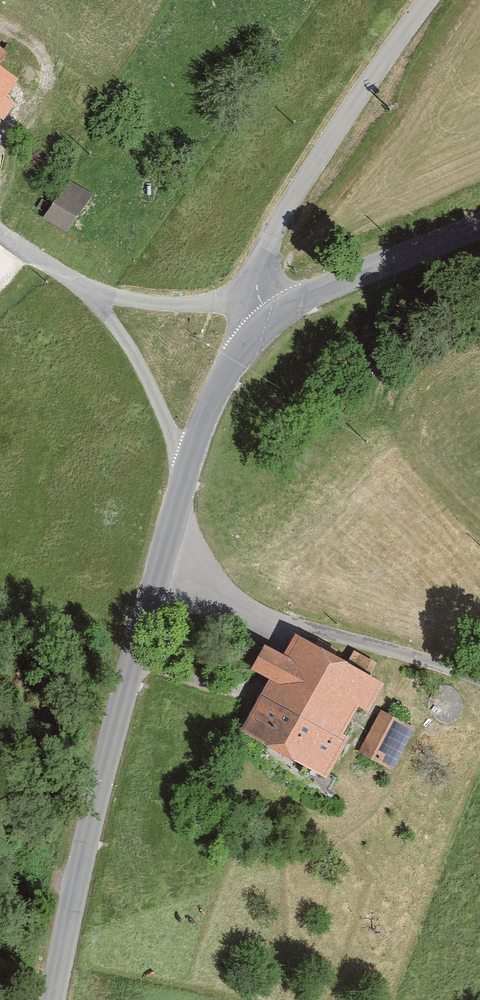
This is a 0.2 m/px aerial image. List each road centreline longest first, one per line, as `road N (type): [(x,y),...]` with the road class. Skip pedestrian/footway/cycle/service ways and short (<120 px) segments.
road 1 (tertiary): [(59,999),(92,839),(211,399),(252,338),(294,303),(479,223)]
road 2 (track): [(431,0),(274,229),(258,291),(274,317)]
road 3 (track): [(479,681),(271,619),(164,560)]
road 4 (track): [(0,237),(70,279),(125,336),(188,469)]
road 5 (track): [(70,279),(140,301),(212,302),(258,291)]

